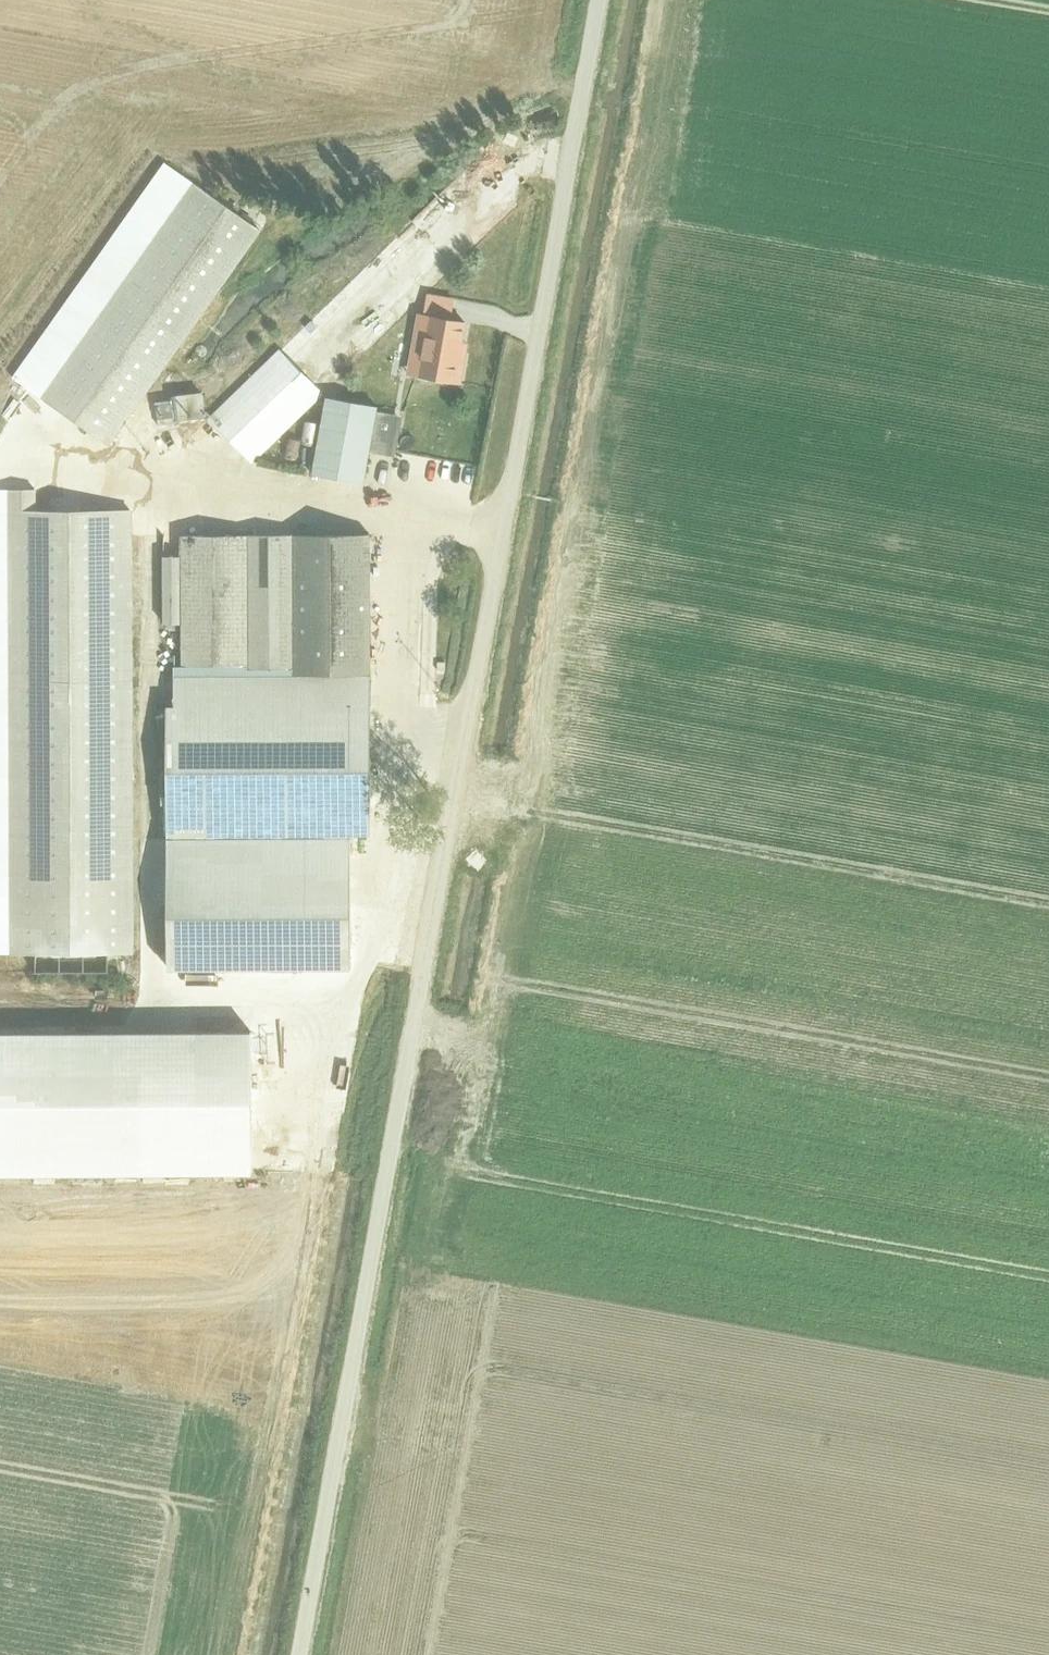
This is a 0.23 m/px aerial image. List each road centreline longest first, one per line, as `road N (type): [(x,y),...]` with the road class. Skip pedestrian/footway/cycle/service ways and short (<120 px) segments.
road 1 (unclassified): [(298,1654),(599,0)]

